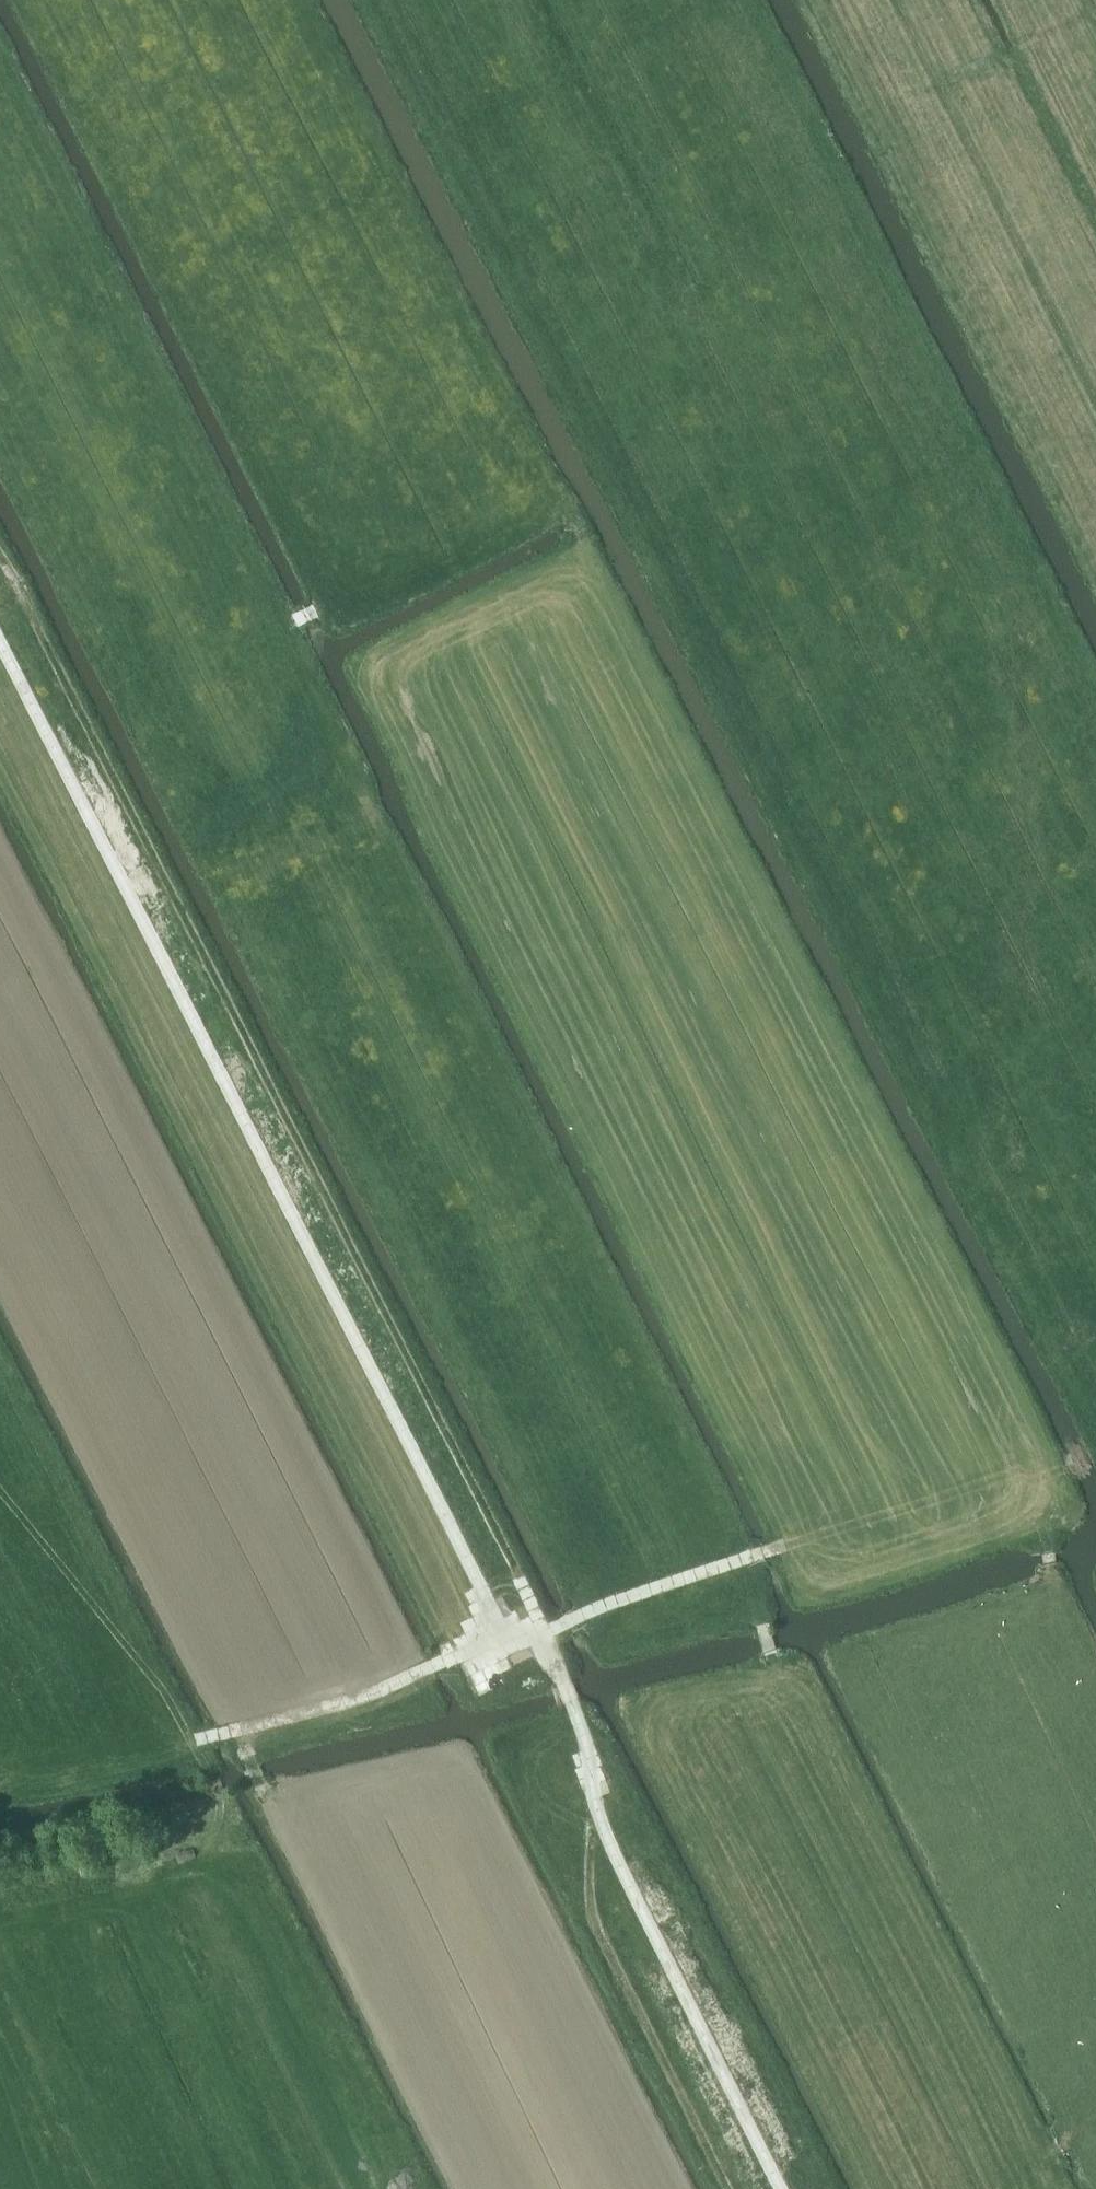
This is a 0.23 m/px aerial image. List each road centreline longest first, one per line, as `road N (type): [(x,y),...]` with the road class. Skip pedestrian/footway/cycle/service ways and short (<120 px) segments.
road 1 (track): [(0,558),(563,1681)]
road 2 (track): [(573,1708),(588,1786),(633,1893),(782,2188)]

